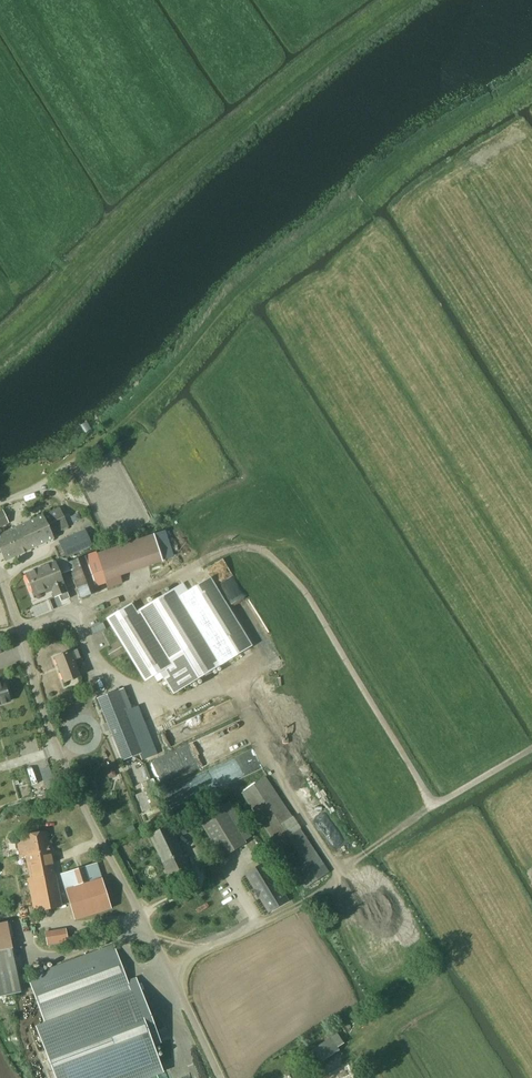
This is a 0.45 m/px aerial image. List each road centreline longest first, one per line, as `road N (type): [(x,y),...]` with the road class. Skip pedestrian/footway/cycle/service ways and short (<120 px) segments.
road 1 (unclassified): [(221,1077),(60,757),(0,576)]
road 2 (track): [(381,188),(238,299),(101,449),(0,503)]
road 3 (track): [(192,573),(242,547),(281,563),(437,809)]
road 4 (track): [(260,923),(333,886),(349,865),(531,752)]
road 5 (track): [(0,126),(44,255),(74,283)]
road 6 (track): [(40,1077),(24,1042),(25,973),(34,959)]

